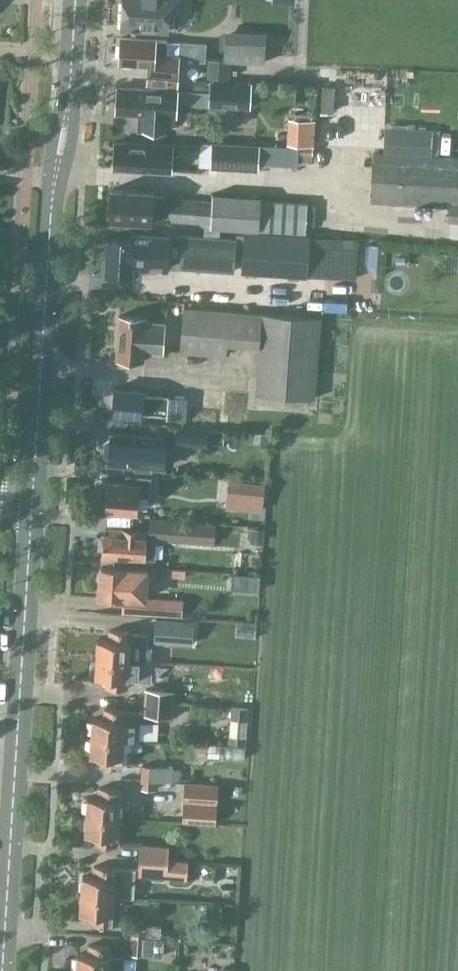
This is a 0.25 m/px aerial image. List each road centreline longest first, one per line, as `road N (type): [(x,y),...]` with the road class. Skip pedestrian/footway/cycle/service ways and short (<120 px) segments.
road 1 (tertiary): [(2,970),(31,499)]
road 2 (tertiary): [(31,499),(53,181)]

